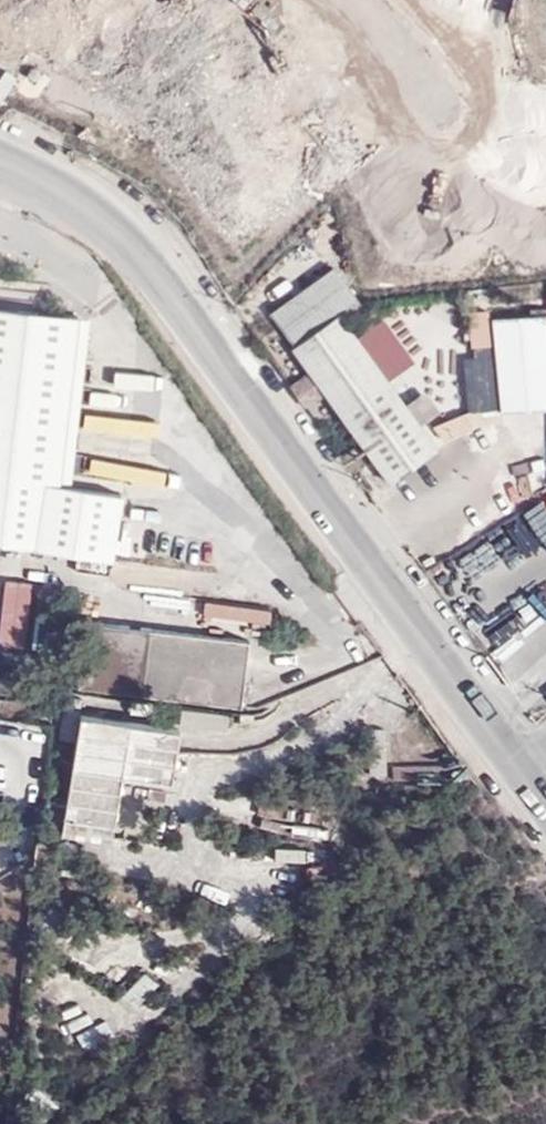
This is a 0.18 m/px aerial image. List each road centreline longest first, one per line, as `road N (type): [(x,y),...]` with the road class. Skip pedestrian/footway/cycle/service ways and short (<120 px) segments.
road 1 (unclassified): [(0,150),(57,174),(125,232),(524,783)]

